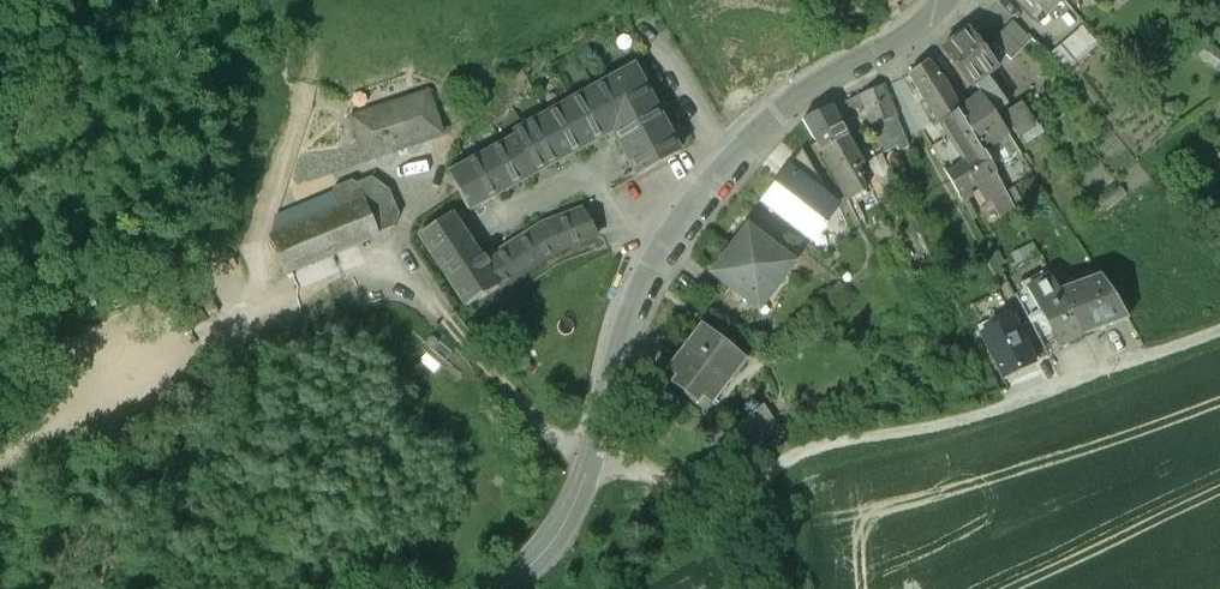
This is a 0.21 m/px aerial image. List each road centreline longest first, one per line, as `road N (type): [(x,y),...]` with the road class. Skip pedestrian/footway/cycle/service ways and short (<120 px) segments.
road 1 (track): [(990,412),(912,438),(828,443),(742,491),(635,469),(550,433),(459,336),(401,250),(416,182)]
road 2 (tertiary): [(655,253),(703,183),(781,107),(903,39),(944,0)]
road 3 (tertiary): [(495,588),(552,541),(593,448),(614,348),(655,253)]
road 4 (residential): [(1219,333),(990,412)]
road 5 (track): [(741,143),(665,0)]
road 6 (track): [(708,488),(750,536),(774,588)]

